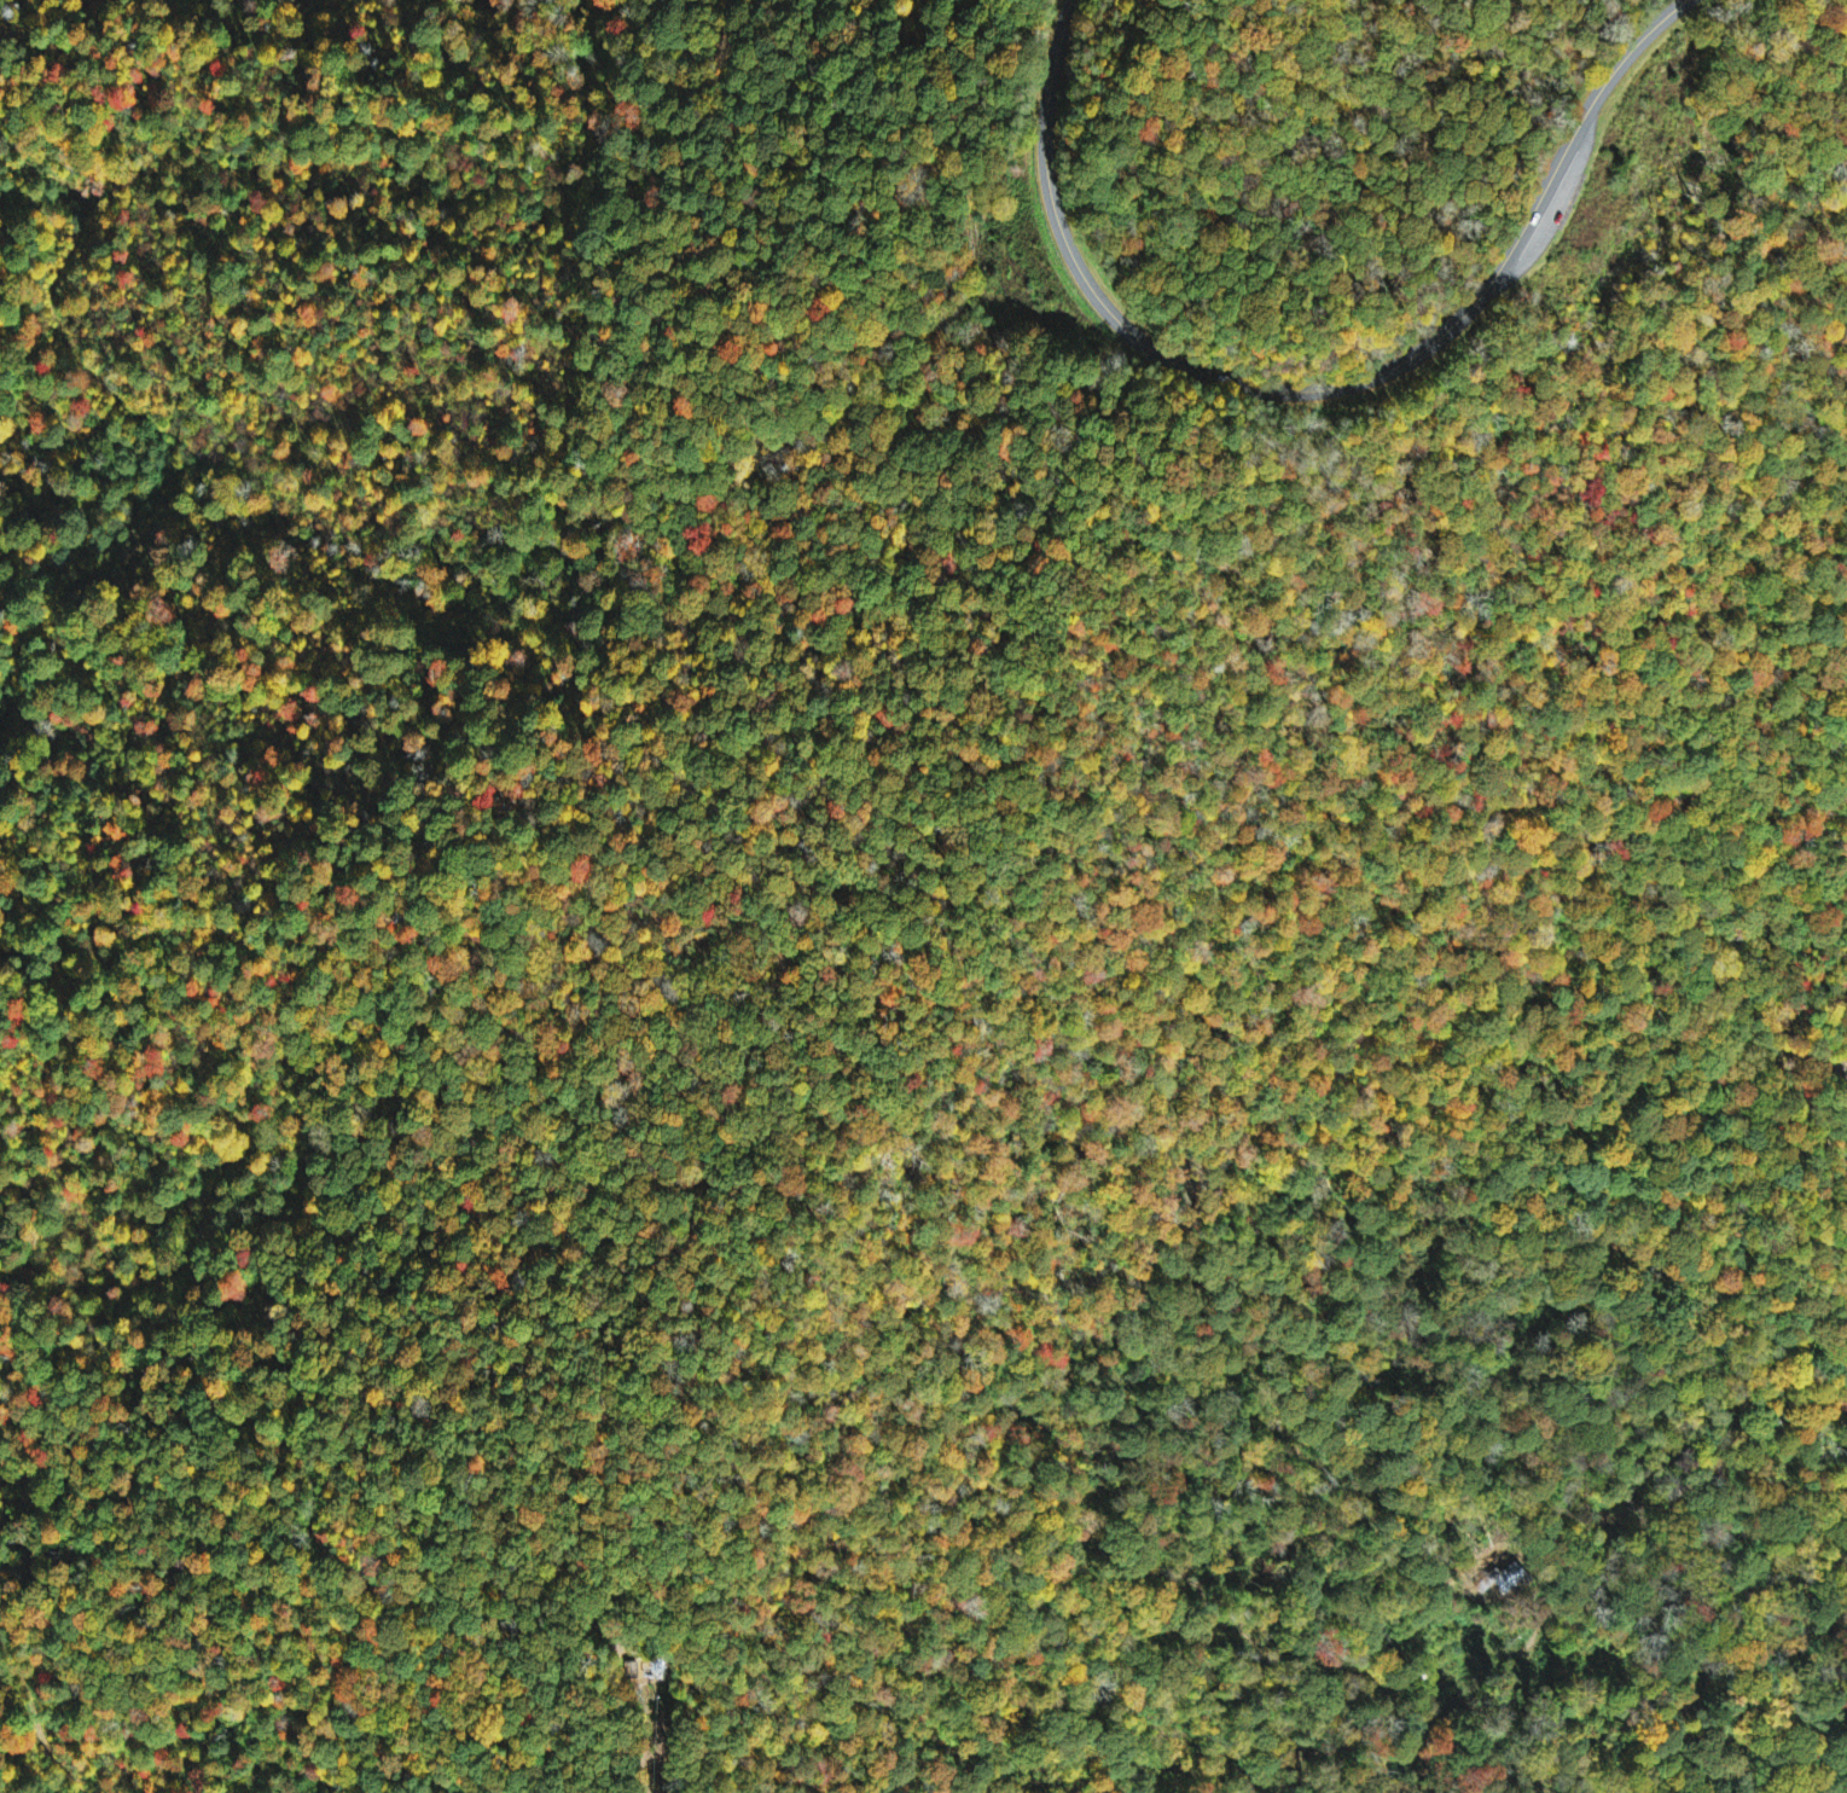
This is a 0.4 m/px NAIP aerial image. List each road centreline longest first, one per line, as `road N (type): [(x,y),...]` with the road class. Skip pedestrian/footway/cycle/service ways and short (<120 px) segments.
road 1 (secondary): [(1072,0),(1046,130),(1050,188),(1065,242),(1104,304),(1139,338),(1189,369),(1273,390),(1330,388),(1378,373),(1463,315),(1510,251),(1604,85),(1685,0)]
road 2 (residential): [(1846,1489),(1788,1485),(1719,1467),(1650,1511),(1632,1503),(1643,1475),(1708,1414),(1782,1421),(1846,1406)]

